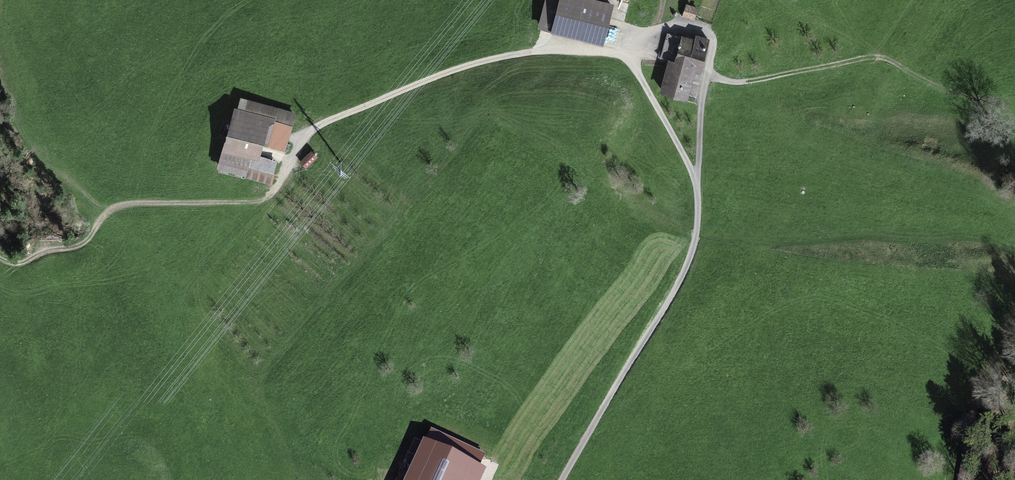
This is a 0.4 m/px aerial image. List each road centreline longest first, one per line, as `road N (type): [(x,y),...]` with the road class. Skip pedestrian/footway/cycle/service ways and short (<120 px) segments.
road 1 (track): [(276,188),(323,123),(442,74),(559,50),(633,63),(697,178)]
road 2 (track): [(562,479),(683,277),(695,247),(697,178)]
road 3 (track): [(707,74),(751,80),(871,59)]
road 4 (track): [(707,74),(713,37),(681,23),(635,44),(633,63)]

